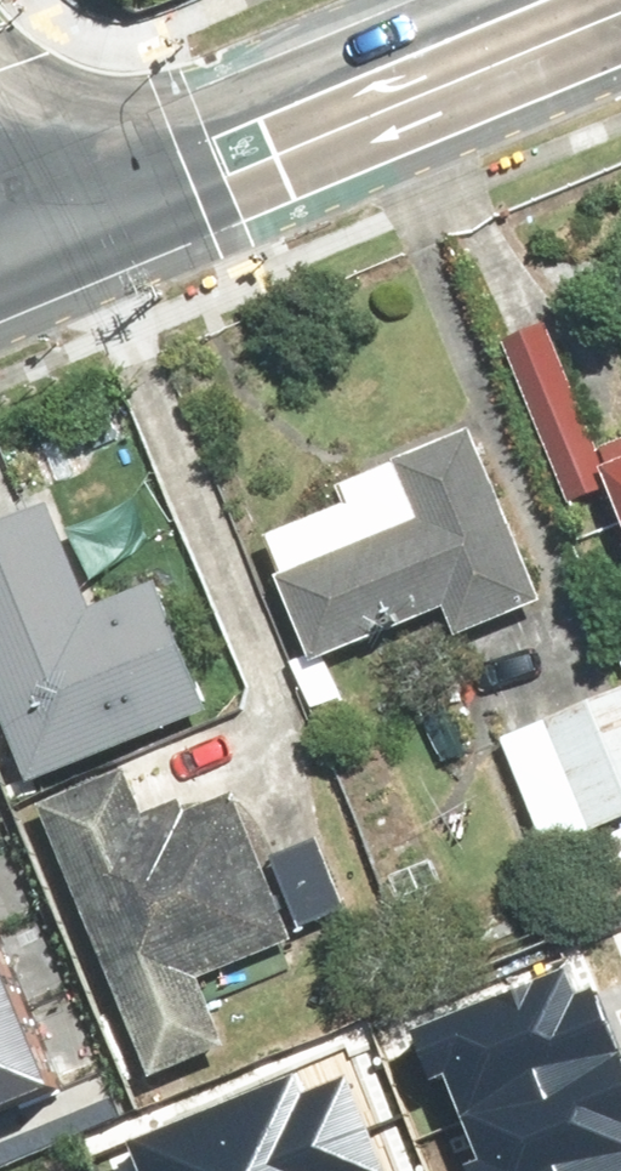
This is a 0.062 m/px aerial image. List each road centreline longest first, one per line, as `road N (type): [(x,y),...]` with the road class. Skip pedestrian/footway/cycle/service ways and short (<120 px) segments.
road 1 (secondary): [(620,46),(11,299)]
road 2 (secondary): [(0,199),(473,0)]

